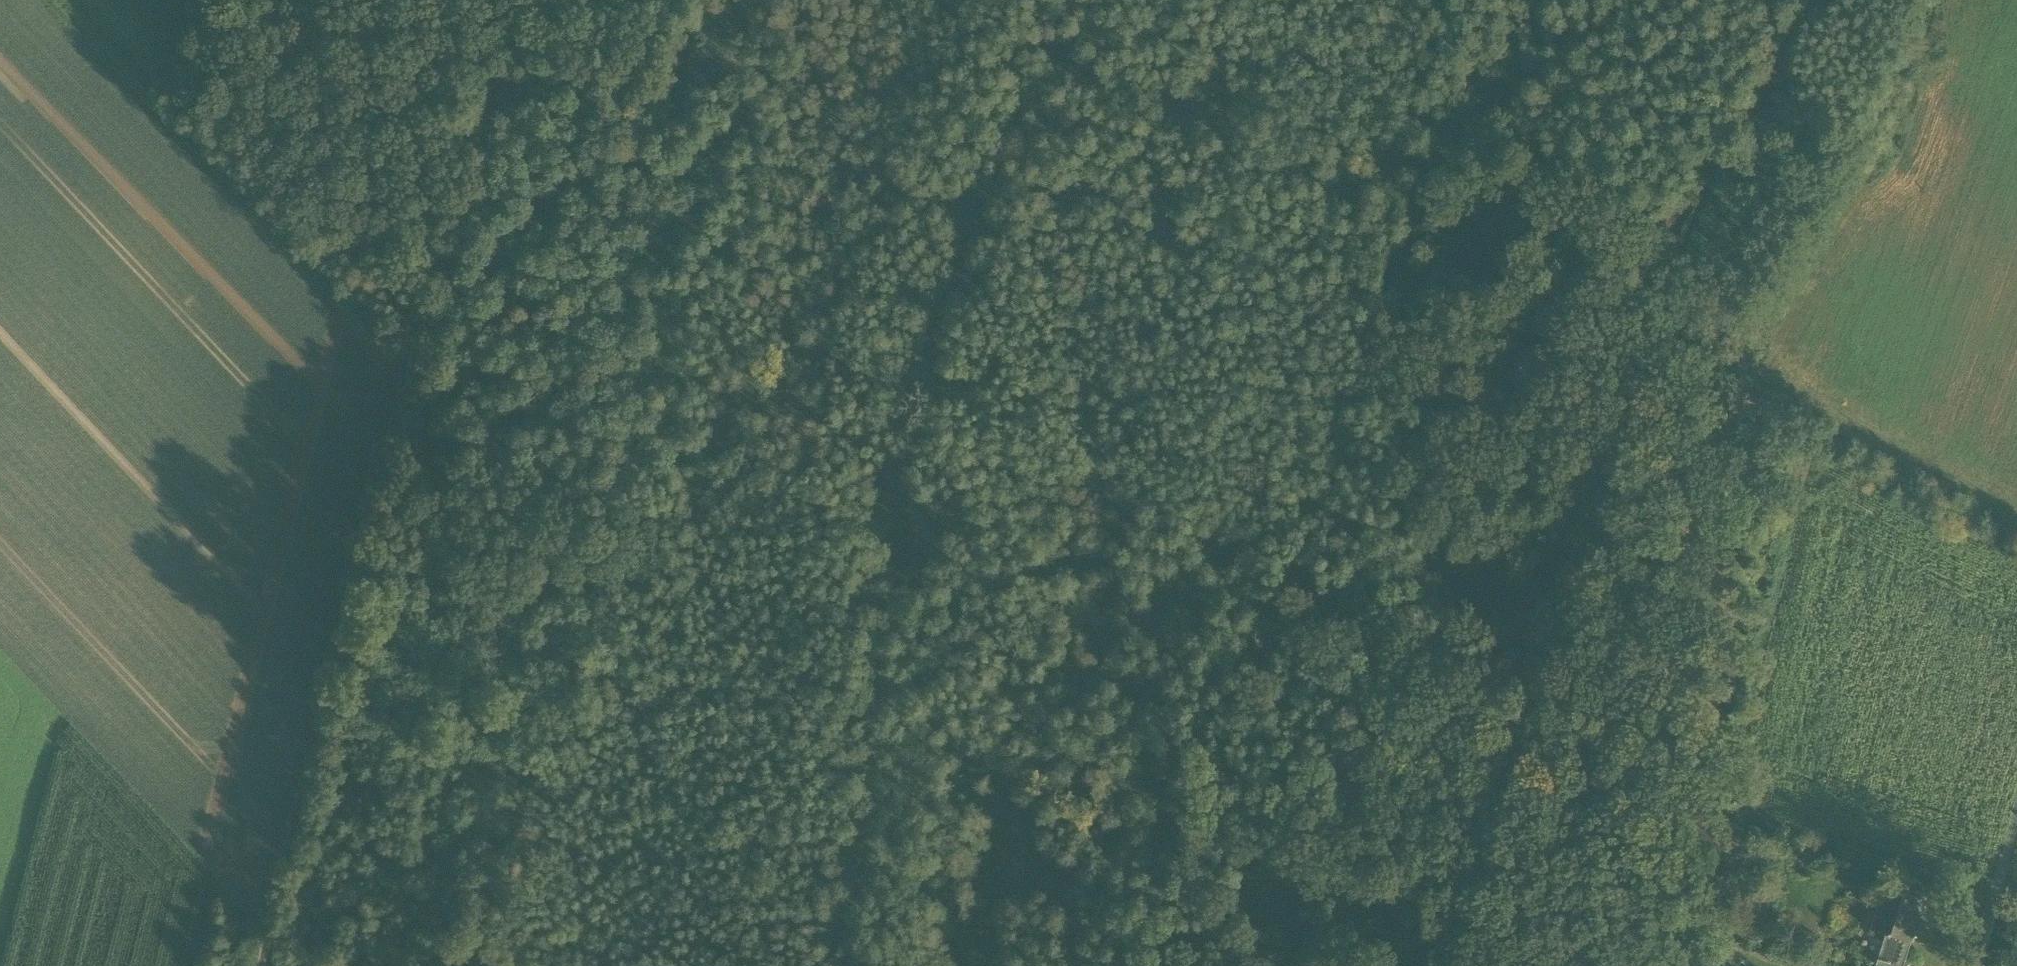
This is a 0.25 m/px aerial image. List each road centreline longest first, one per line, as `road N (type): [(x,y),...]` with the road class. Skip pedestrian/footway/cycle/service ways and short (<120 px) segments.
road 1 (track): [(1446,965),(1633,330),(2016,527)]
road 2 (track): [(258,965),(501,0)]

